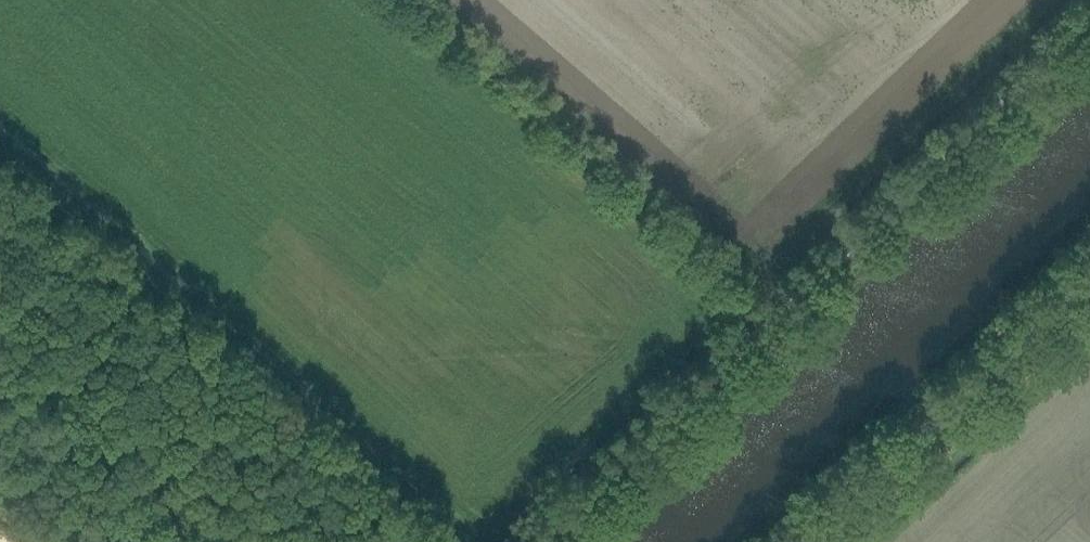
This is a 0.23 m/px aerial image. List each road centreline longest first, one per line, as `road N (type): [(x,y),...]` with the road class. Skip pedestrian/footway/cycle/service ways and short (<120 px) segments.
road 1 (track): [(1089,29),(685,414),(527,541)]
road 2 (unclassified): [(811,541),(1089,278)]

